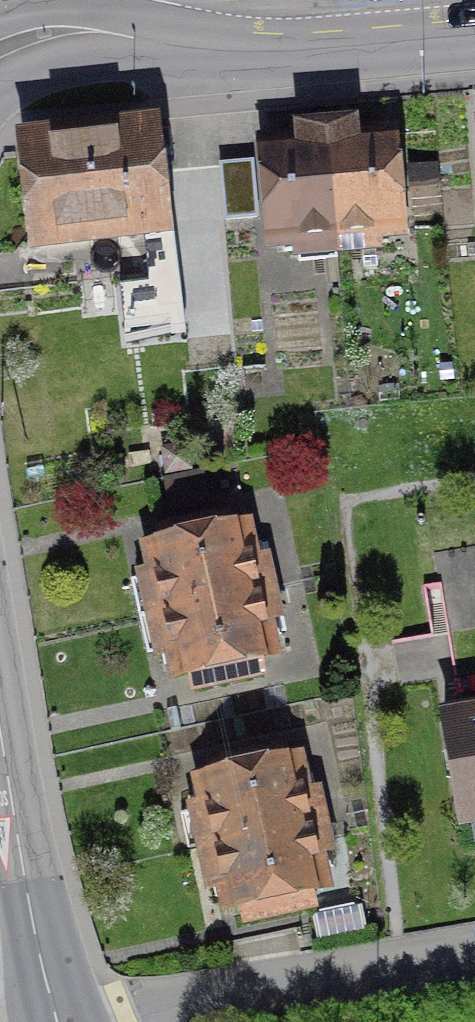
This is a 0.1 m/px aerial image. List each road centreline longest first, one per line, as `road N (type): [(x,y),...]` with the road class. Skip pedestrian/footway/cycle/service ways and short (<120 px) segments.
road 1 (secondary): [(0,49),(63,30),(272,51),(474,34)]
road 2 (residential): [(63,1021),(474,955)]
road 3 (residential): [(0,675),(35,906),(63,1021)]

